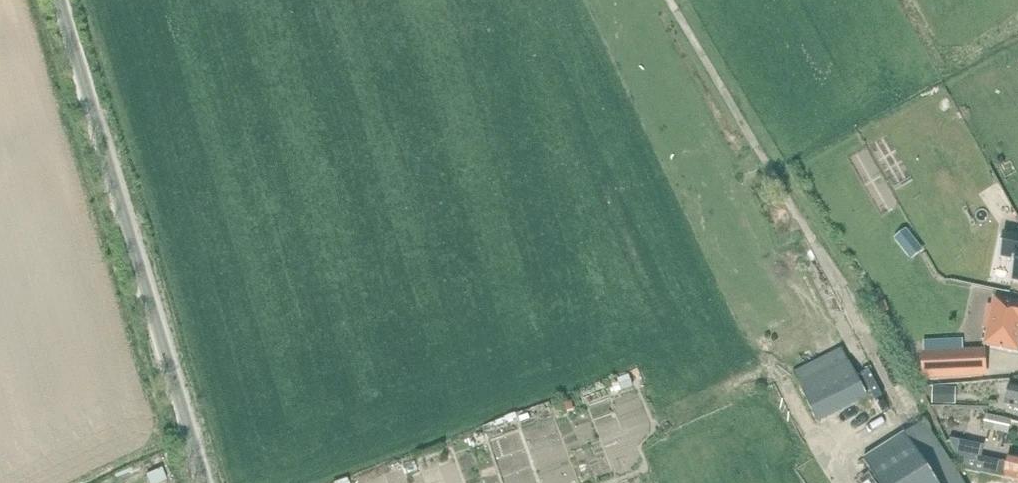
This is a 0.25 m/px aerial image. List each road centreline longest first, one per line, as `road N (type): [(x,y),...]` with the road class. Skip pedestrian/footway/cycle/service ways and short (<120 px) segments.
road 1 (unclassified): [(201,482),(59,0)]

